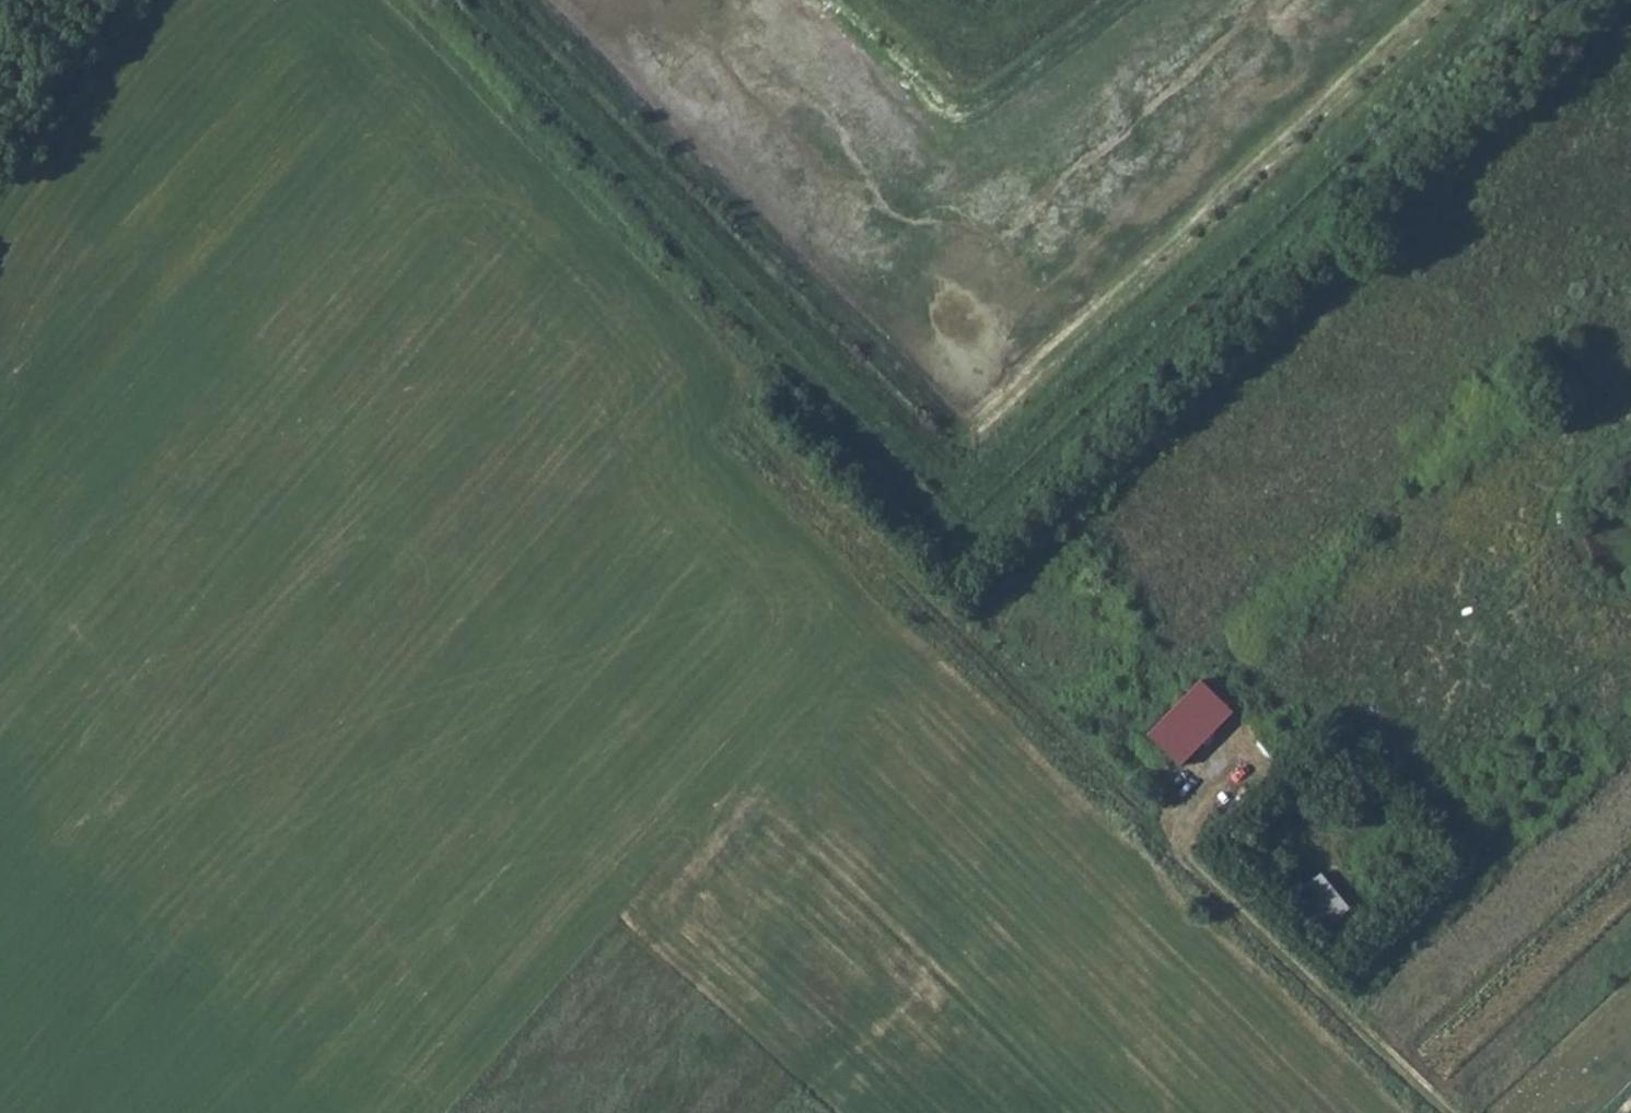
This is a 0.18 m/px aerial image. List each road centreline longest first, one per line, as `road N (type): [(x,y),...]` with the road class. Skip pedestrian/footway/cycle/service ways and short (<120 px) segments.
road 1 (track): [(1446,1112),(740,433)]

